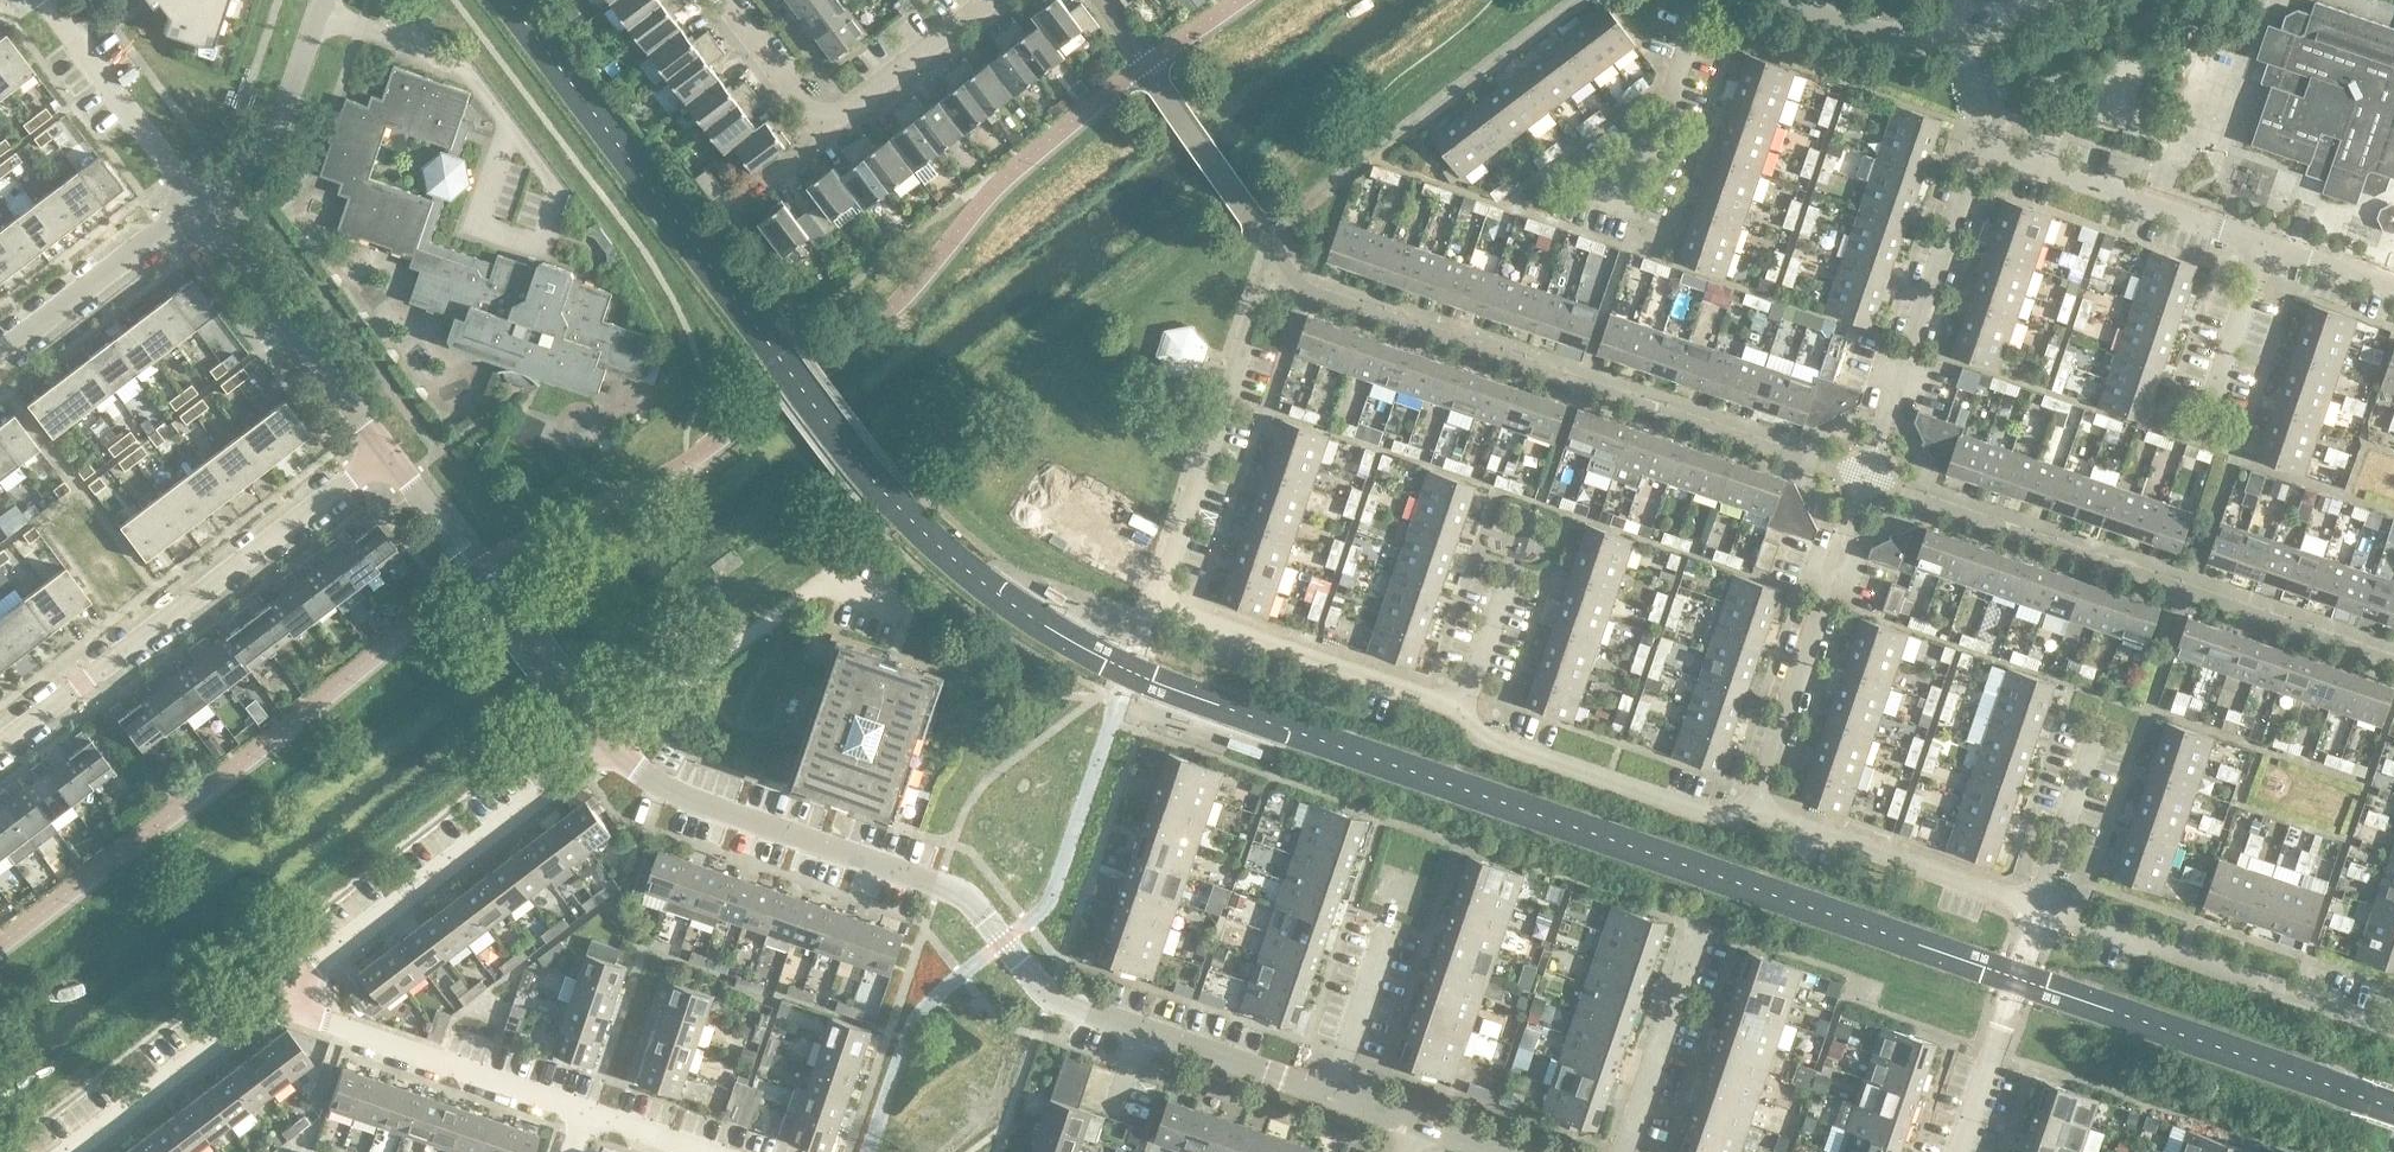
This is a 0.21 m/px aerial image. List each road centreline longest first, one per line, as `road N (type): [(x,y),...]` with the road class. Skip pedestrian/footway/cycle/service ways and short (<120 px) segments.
road 1 (residential): [(1764,812),(1712,810),(1503,743),(1463,705),(1160,606),(1297,225)]
road 2 (unclassified): [(1334,1090),(1094,1011),(1017,953),(965,895),(662,787),(610,741)]
road 3 (residential): [(1764,812),(1986,148)]
road 4 (residential): [(0,753),(389,458)]
road 5 (residential): [(2393,284),(1986,148)]
road 6 (residential): [(285,992),(610,741)]
road 7 (residential): [(2393,1010),(2385,1016),(2297,991),(2038,906)]
road 8 (residential): [(724,0),(820,126),(985,0)]
road 9 (unclassified): [(610,741),(577,710),(389,458)]
road 10 (residential): [(583,1109),(305,1016),(285,992)]
road 11 (unclassified): [(389,458),(205,216)]
road 12 (residential): [(2038,906),(1764,812)]
road 13 (residential): [(205,216),(39,0)]
road 14 (residential): [(610,741),(822,584)]
road 15 (residential): [(78,1151),(285,992)]
road 16 (residential): [(1958,1151),(2038,906)]
road 17 (residential): [(205,216),(288,128),(333,0)]
road 18 (residential): [(0,368),(205,216)]
road 19 (residential): [(1622,1151),(1689,955)]
road 20 (residential): [(1334,1090),(1391,924)]
road 21 (residential): [(1810,0),(1835,14),(1961,32)]
road 22 (residential): [(709,1151),(583,1109)]

